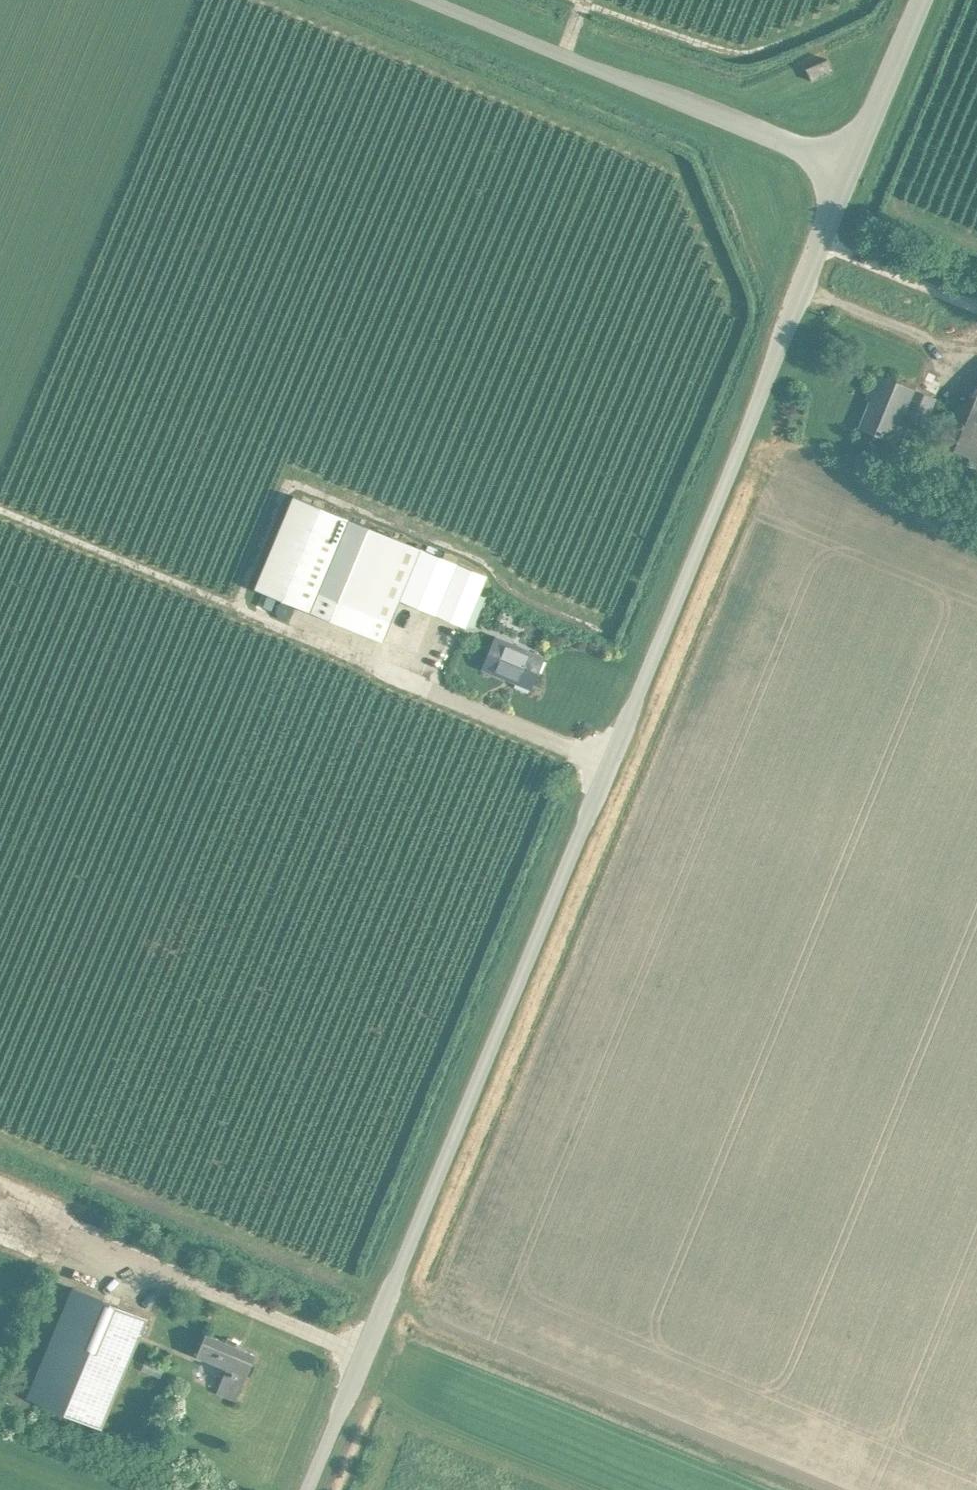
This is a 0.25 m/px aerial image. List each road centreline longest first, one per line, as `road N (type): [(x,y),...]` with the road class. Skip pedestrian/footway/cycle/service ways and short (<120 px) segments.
road 1 (unclassified): [(309,1489),(844,175)]
road 2 (unclassified): [(844,175),(427,0)]
road 3 (unclassified): [(844,175),(918,0)]

